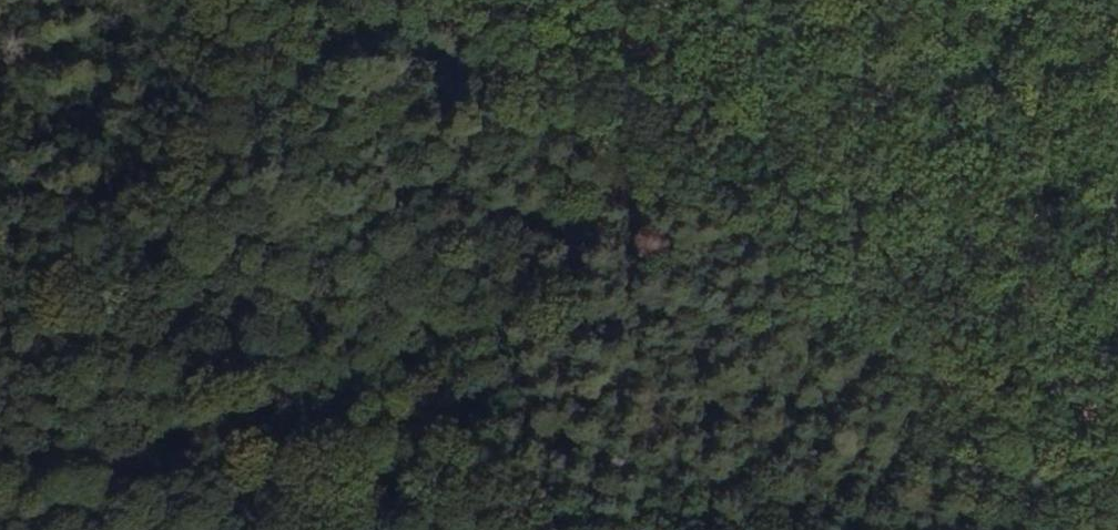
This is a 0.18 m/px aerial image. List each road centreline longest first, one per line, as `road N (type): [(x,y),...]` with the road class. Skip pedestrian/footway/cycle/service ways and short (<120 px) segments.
road 1 (track): [(1117,444),(1031,346),(997,320),(823,227),(553,33),(481,31),(333,93),(203,203),(144,234)]
road 2 (track): [(378,529),(324,492),(292,442),(211,353),(144,234)]
road 3 (track): [(1117,253),(994,123),(905,0)]
road 4 (track): [(144,234),(111,204),(0,171)]

